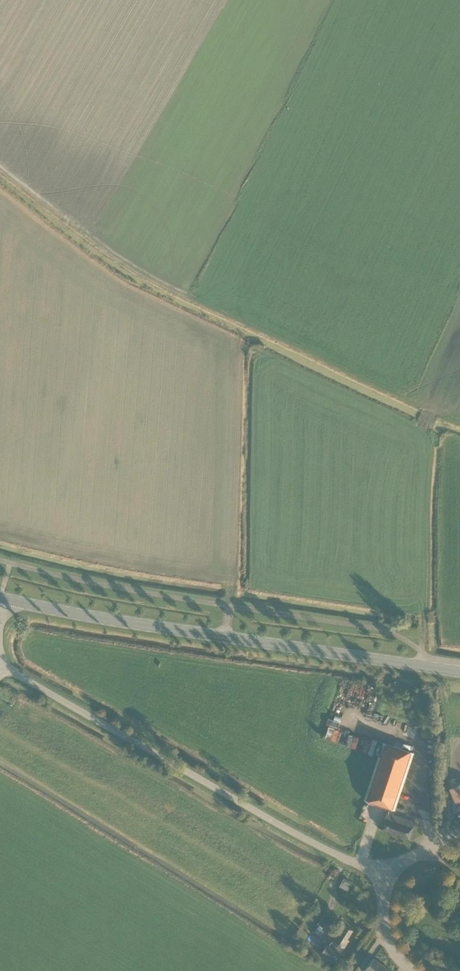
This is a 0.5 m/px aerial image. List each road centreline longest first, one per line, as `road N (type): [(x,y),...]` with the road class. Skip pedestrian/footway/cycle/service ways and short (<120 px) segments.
road 1 (primary): [(459,670),(1,597)]
road 2 (unclassified): [(389,864),(349,860),(269,819),(4,666),(0,656)]

